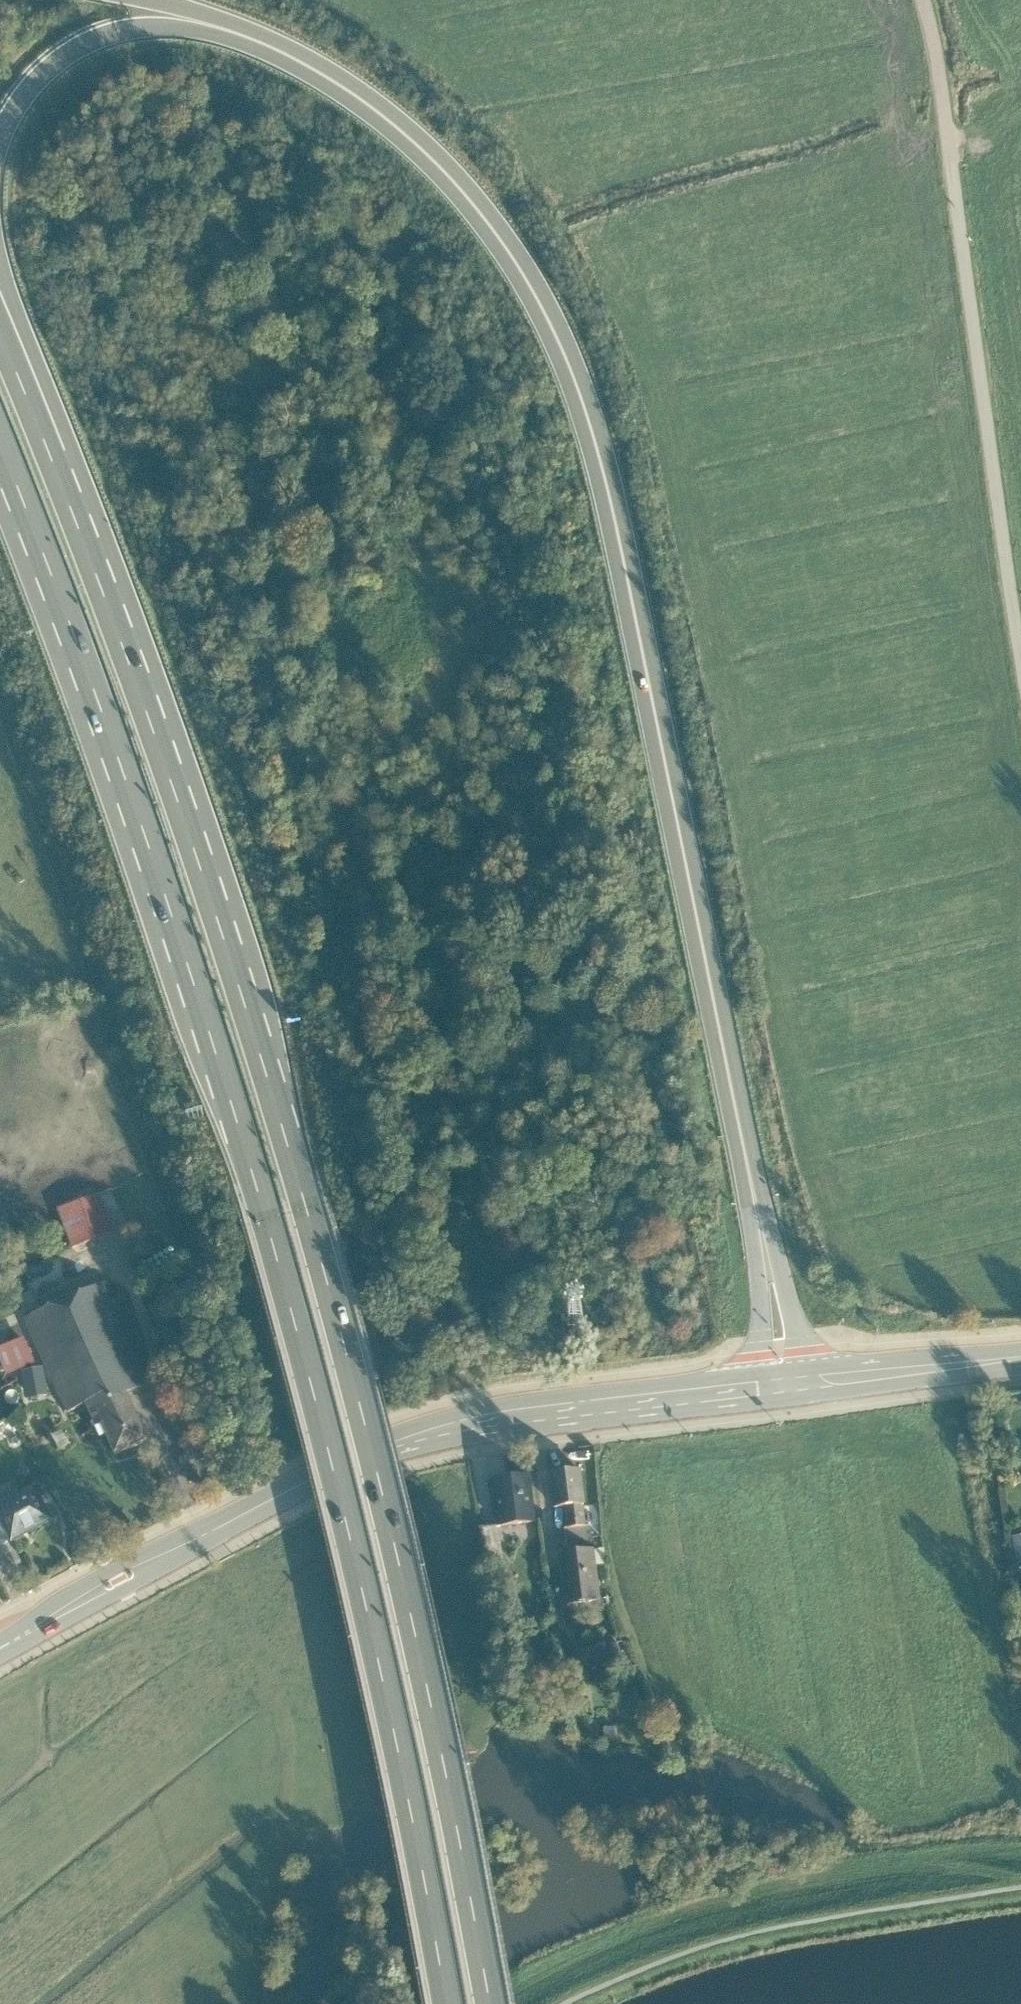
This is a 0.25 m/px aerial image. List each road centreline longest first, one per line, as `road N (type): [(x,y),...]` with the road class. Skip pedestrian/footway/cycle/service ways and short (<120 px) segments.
road 1 (motorway): [(495,2003),(422,1638),(325,1258),(206,860),(13,350)]
road 2 (motorway): [(0,439),(132,774),(259,1174),(377,1631),(452,2003)]
road 3 (motorway): [(768,1259),(627,575),(568,364),(499,238),(433,159),(349,93),(264,49)]
road 4 (tertiary): [(771,1387),(487,1423),(391,1448),(295,1487),(0,1647)]
road 5 (residential): [(921,0),(1020,631)]
road 6 (motorway): [(0,136),(46,72),(96,44),(180,30),(264,49)]
road 7 (motorway): [(919,1371),(793,1304)]
road 8 (motorway): [(264,49),(145,0)]
road 9 (motorway): [(768,1259),(771,1387)]

